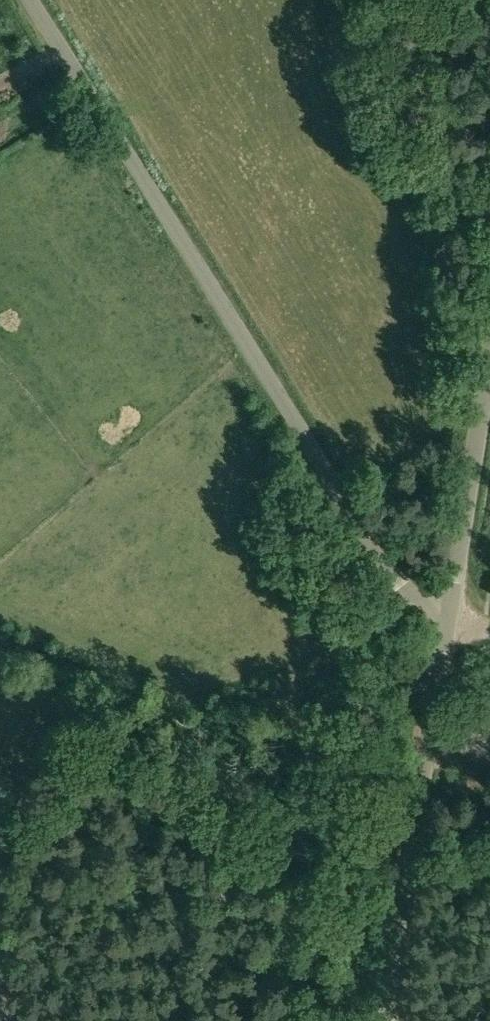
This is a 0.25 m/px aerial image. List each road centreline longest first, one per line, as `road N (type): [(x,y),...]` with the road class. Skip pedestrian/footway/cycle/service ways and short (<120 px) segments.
road 1 (unclassified): [(446,610),(365,520),(277,394),(31,0)]
road 2 (unclassified): [(381,1020),(446,610)]
road 3 (unclassified): [(446,610),(489,352)]
road 4 (track): [(294,692),(324,653),(354,642),(441,641)]

